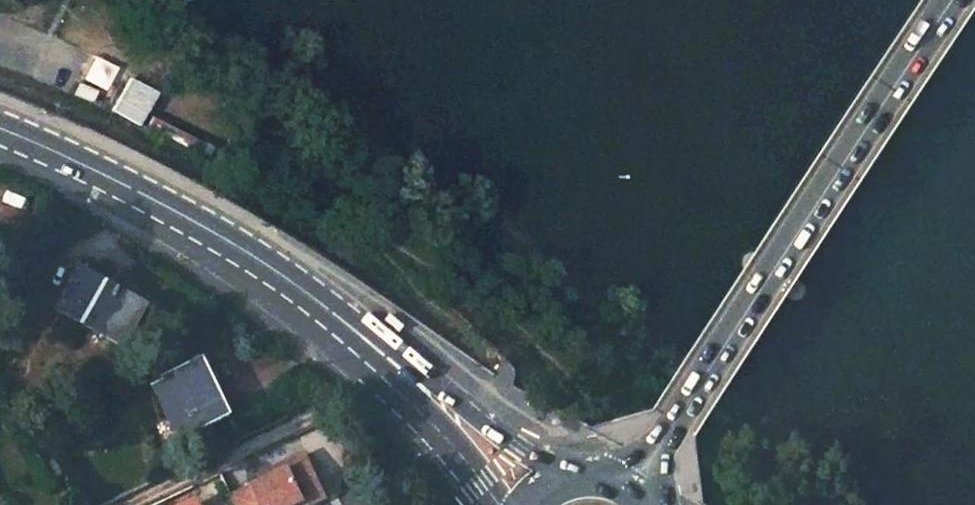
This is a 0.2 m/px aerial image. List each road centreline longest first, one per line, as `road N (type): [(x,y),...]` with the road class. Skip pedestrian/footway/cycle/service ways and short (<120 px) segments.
road 1 (primary): [(632,485),(956,0)]
road 2 (primary): [(0,131),(111,177),(276,274),(395,363)]
road 3 (primary): [(567,477),(517,453),(395,363)]
road 4 (primary): [(395,363),(493,504)]

